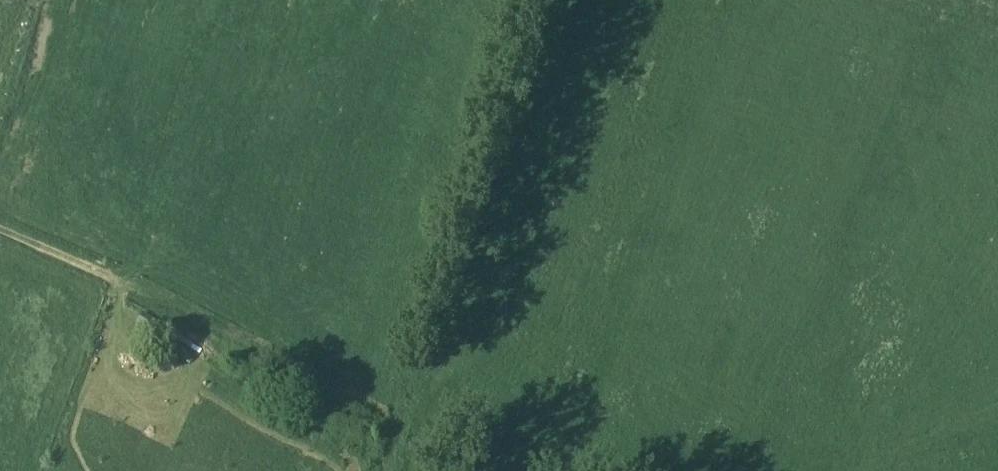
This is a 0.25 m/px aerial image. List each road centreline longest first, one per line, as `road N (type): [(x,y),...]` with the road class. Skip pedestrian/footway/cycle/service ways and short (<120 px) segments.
road 1 (track): [(382,470),(542,0)]

